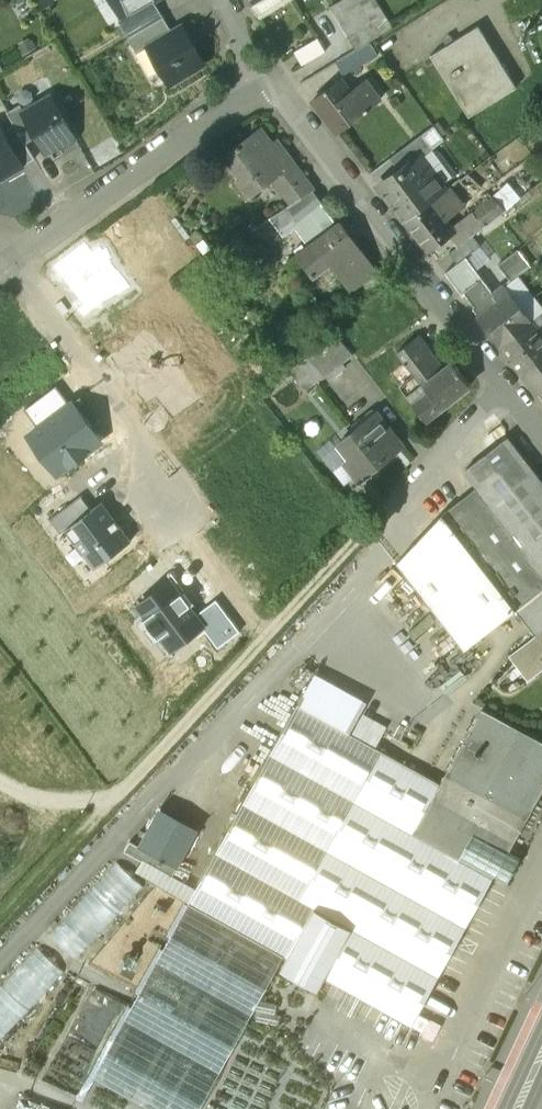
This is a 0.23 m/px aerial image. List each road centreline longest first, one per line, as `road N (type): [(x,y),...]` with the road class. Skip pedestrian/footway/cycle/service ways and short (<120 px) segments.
road 1 (track): [(0,923),(367,533)]
road 2 (residential): [(276,66),(541,441)]
road 3 (residential): [(11,260),(276,66)]
road 4 (residential): [(181,503),(11,260)]
road 5 (track): [(500,386),(367,533)]

